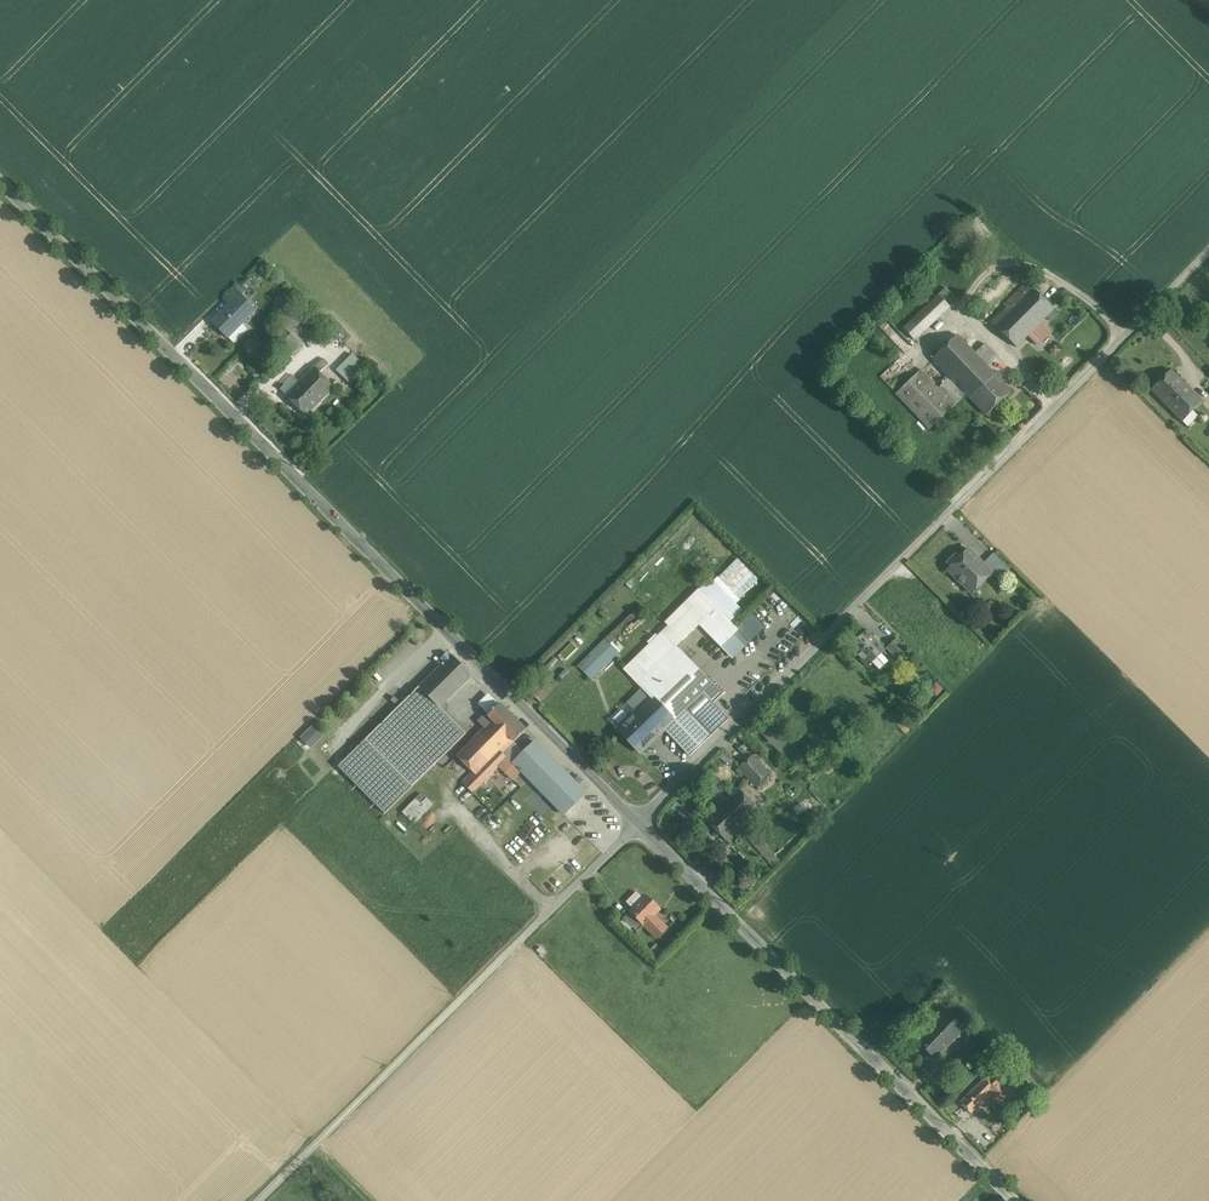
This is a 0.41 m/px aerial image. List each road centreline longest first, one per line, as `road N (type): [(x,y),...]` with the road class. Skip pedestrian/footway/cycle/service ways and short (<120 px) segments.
road 1 (tertiary): [(0,180),(638,822)]
road 2 (unclassified): [(638,822),(1208,252)]
road 3 (unclassified): [(258,1200),(638,822)]
road 4 (tertiary): [(638,822),(1016,1200)]

